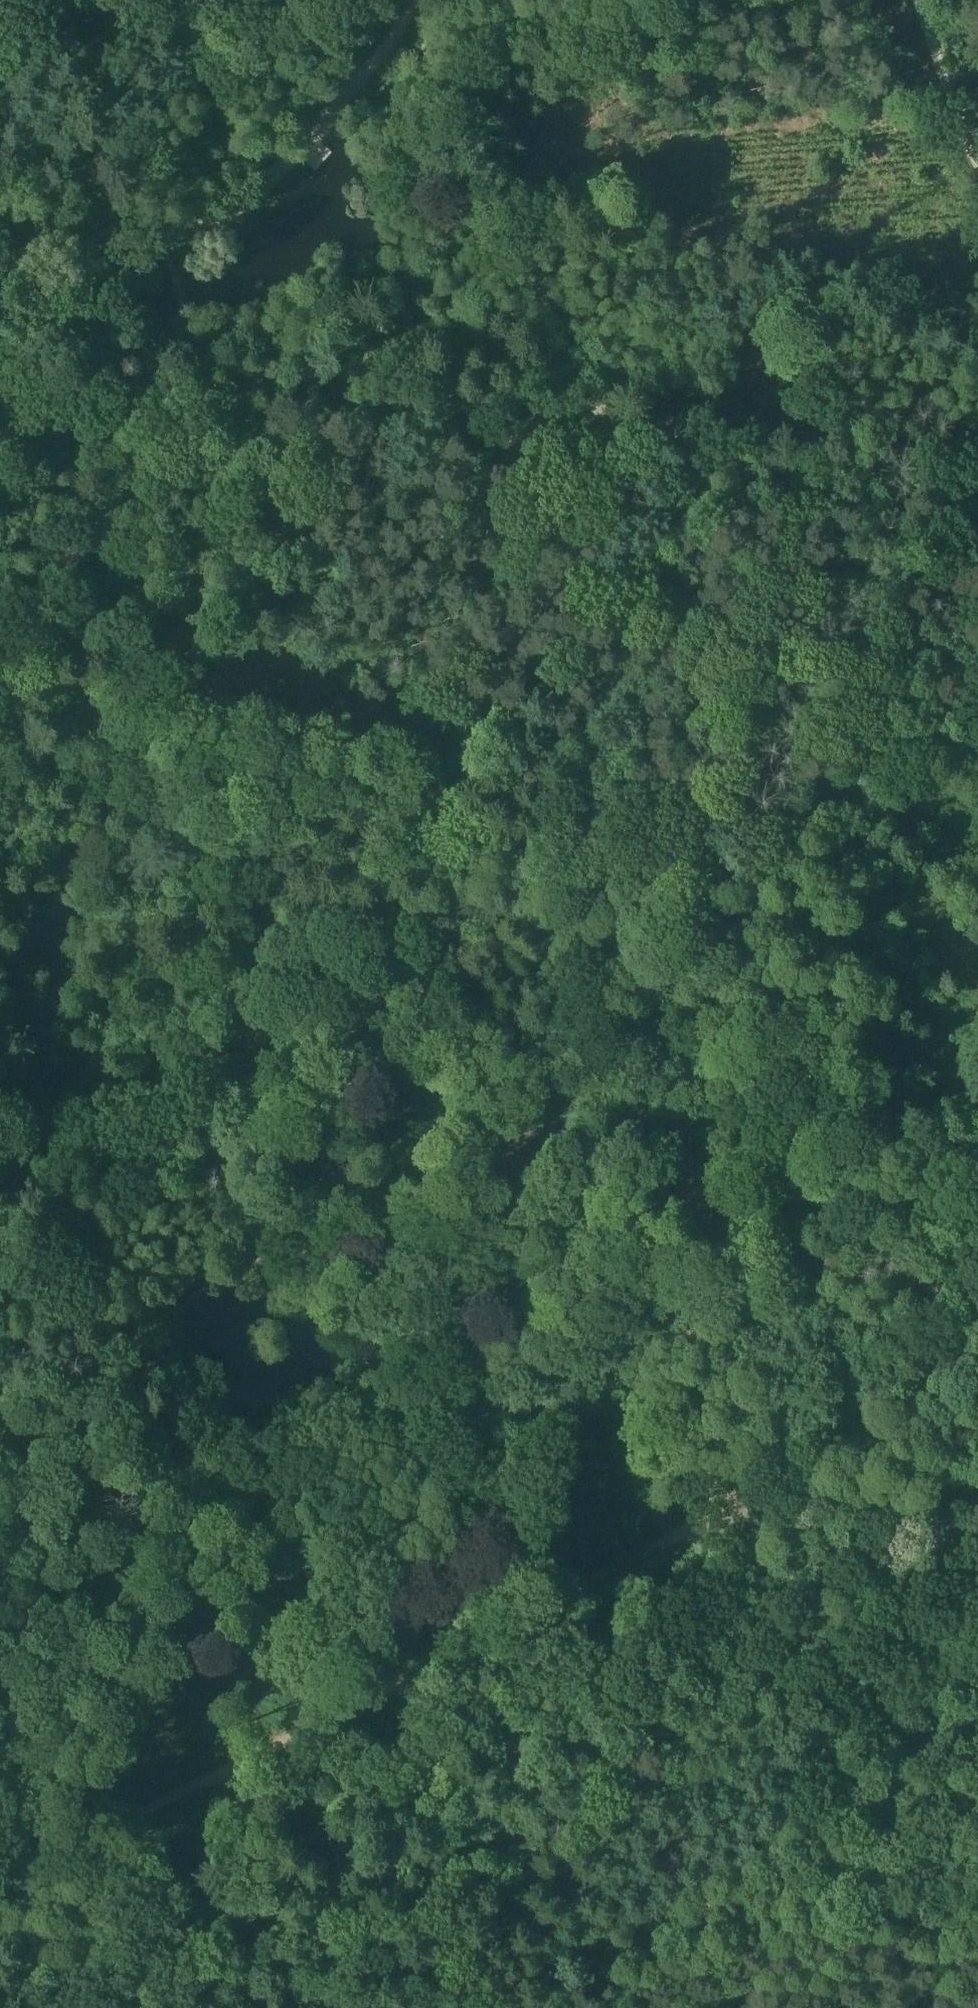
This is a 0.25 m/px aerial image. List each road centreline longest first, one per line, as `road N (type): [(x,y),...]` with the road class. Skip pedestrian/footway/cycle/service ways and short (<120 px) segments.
road 1 (track): [(917,0),(977,162)]

